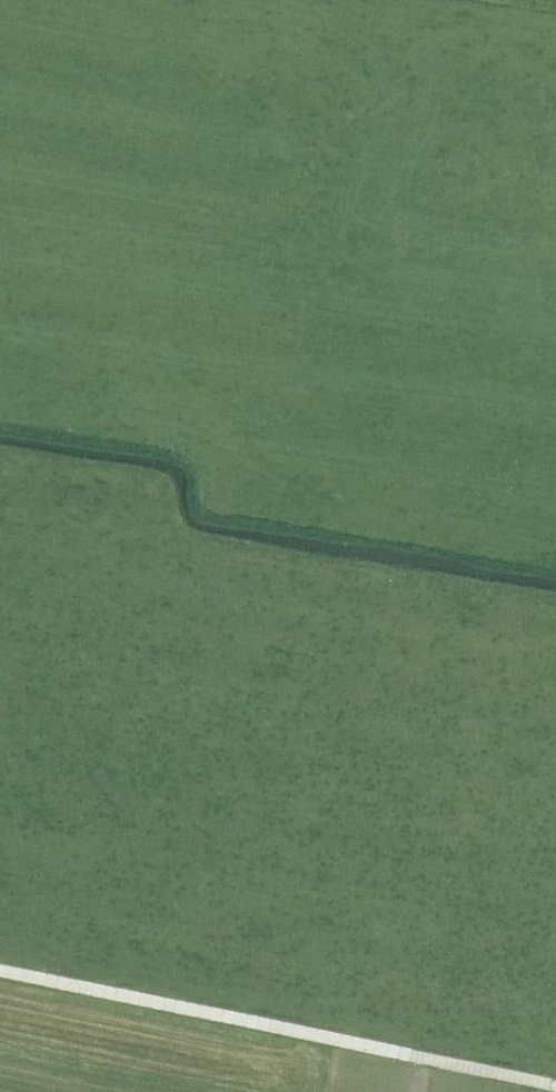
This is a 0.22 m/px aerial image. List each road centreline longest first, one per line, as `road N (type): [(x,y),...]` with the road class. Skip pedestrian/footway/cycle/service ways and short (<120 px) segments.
road 1 (track): [(0,969),(555,1082)]

